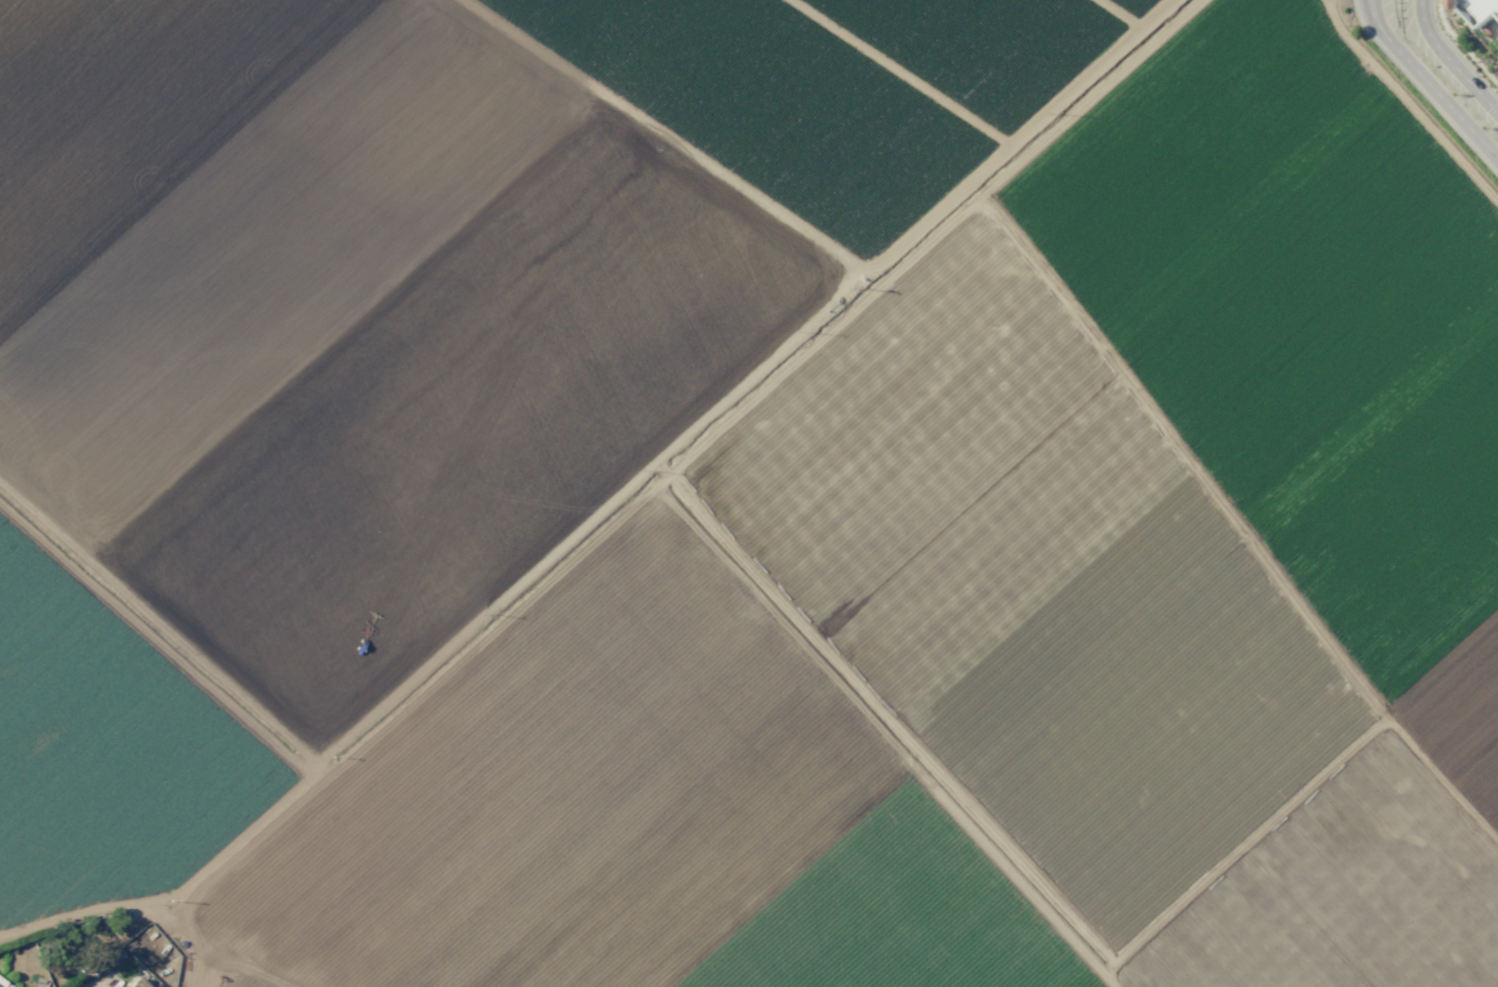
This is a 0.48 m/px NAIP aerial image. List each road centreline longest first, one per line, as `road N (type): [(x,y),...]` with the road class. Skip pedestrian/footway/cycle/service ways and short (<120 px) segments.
road 1 (secondary): [(1368,0),(1391,43),(1497,160)]
road 2 (secondary): [(1497,114),(1433,43),(1420,0)]

